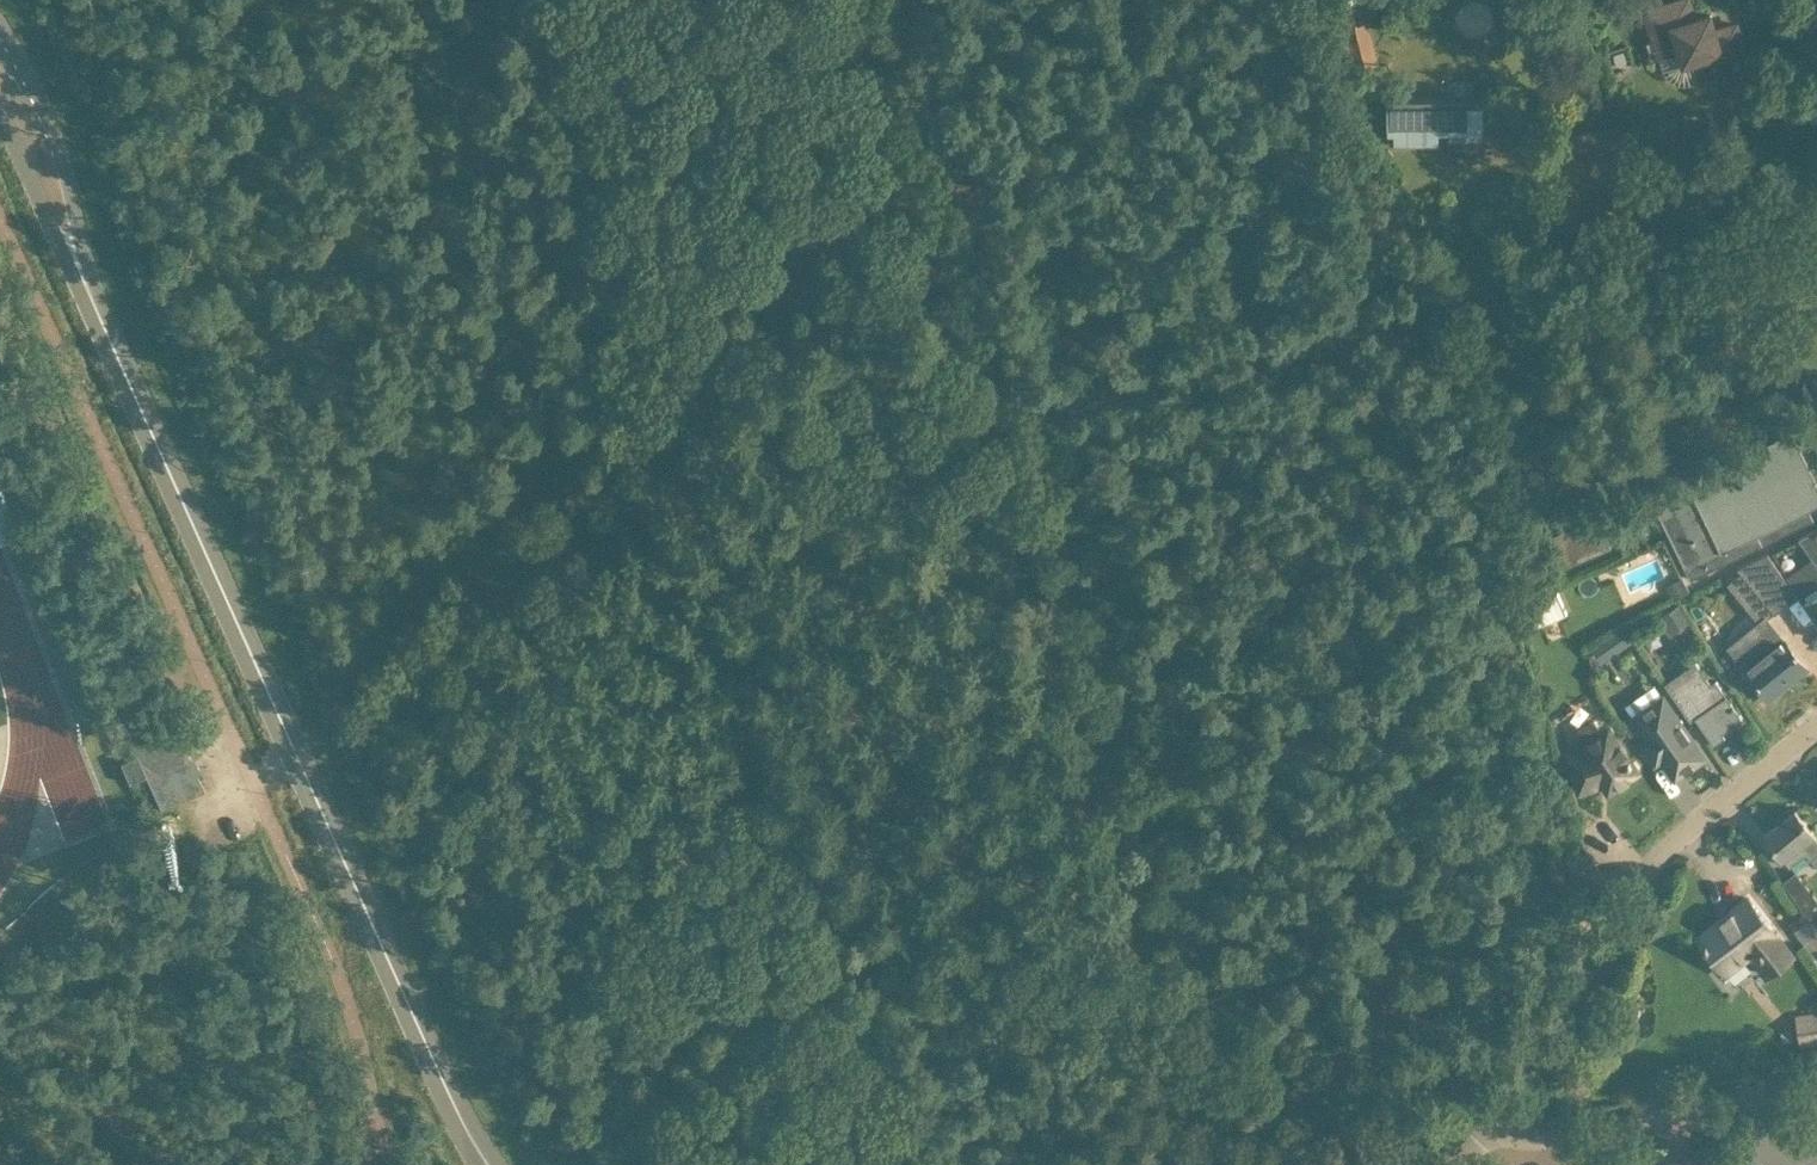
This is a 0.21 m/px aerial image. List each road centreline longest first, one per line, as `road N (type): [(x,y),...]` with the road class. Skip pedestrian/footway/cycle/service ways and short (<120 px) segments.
road 1 (track): [(1497,1131),(1225,987),(1205,960),(930,143),(898,0)]
road 2 (secondary): [(96,307),(441,1080),(492,1164)]
road 3 (unclassified): [(1497,1131),(1652,870),(1688,833),(1816,738)]
road 4 (track): [(1616,934),(1469,695),(1466,610),(1485,578),(1532,562)]
road 5 (unclassified): [(1816,1068),(1497,1131)]
road 6 (secondary): [(96,307),(63,163),(0,44)]
road 7 (secondary): [(0,115),(46,221),(96,307)]

